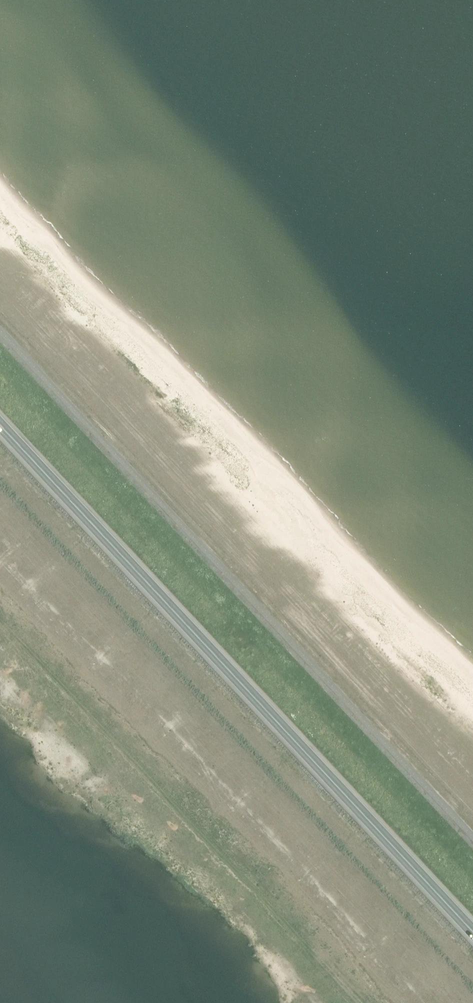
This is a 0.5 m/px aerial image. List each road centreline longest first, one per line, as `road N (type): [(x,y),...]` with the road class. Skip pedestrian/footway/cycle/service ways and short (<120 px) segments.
road 1 (trunk): [(472,931),(0,423)]

